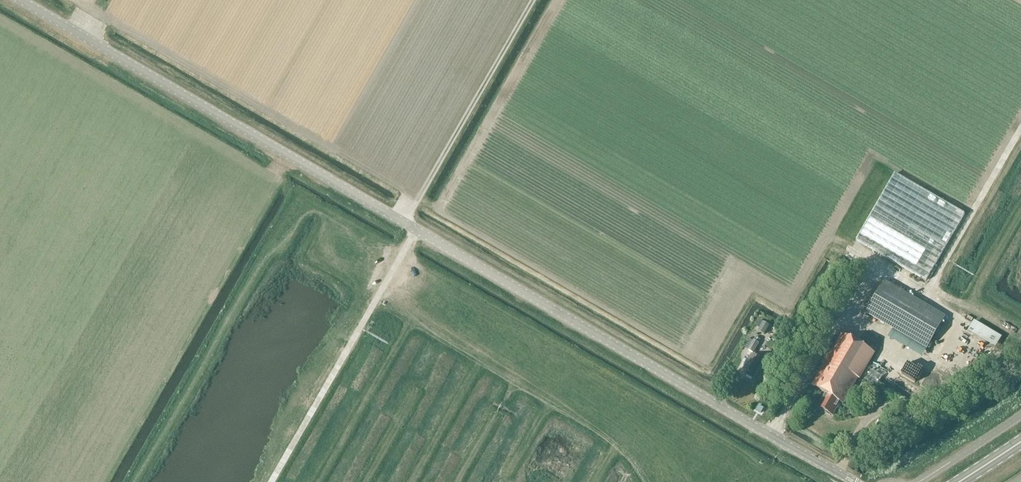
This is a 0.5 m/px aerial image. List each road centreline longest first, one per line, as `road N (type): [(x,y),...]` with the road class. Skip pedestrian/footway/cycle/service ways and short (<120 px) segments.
road 1 (unclassified): [(848,481),(17,0)]
road 2 (track): [(533,0),(404,223)]
road 3 (track): [(1020,131),(925,297)]

